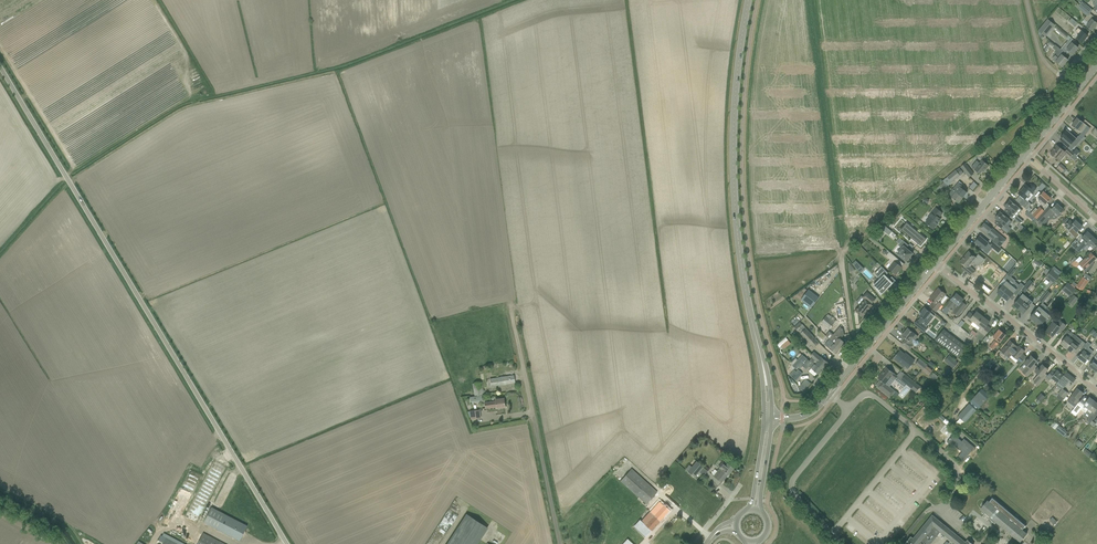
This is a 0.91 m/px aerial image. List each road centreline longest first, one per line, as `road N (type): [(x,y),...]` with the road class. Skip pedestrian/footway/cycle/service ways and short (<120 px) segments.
road 1 (unclassified): [(287,543),(0,68)]
road 2 (secondary): [(764,369),(740,258),(733,169),(750,0)]
road 3 (unclassified): [(560,543),(510,305)]
road 4 (residential): [(772,418),(818,406),(936,263)]
road 5 (residential): [(1096,391),(936,263)]
road 6 (residential): [(936,263),(1025,154)]

